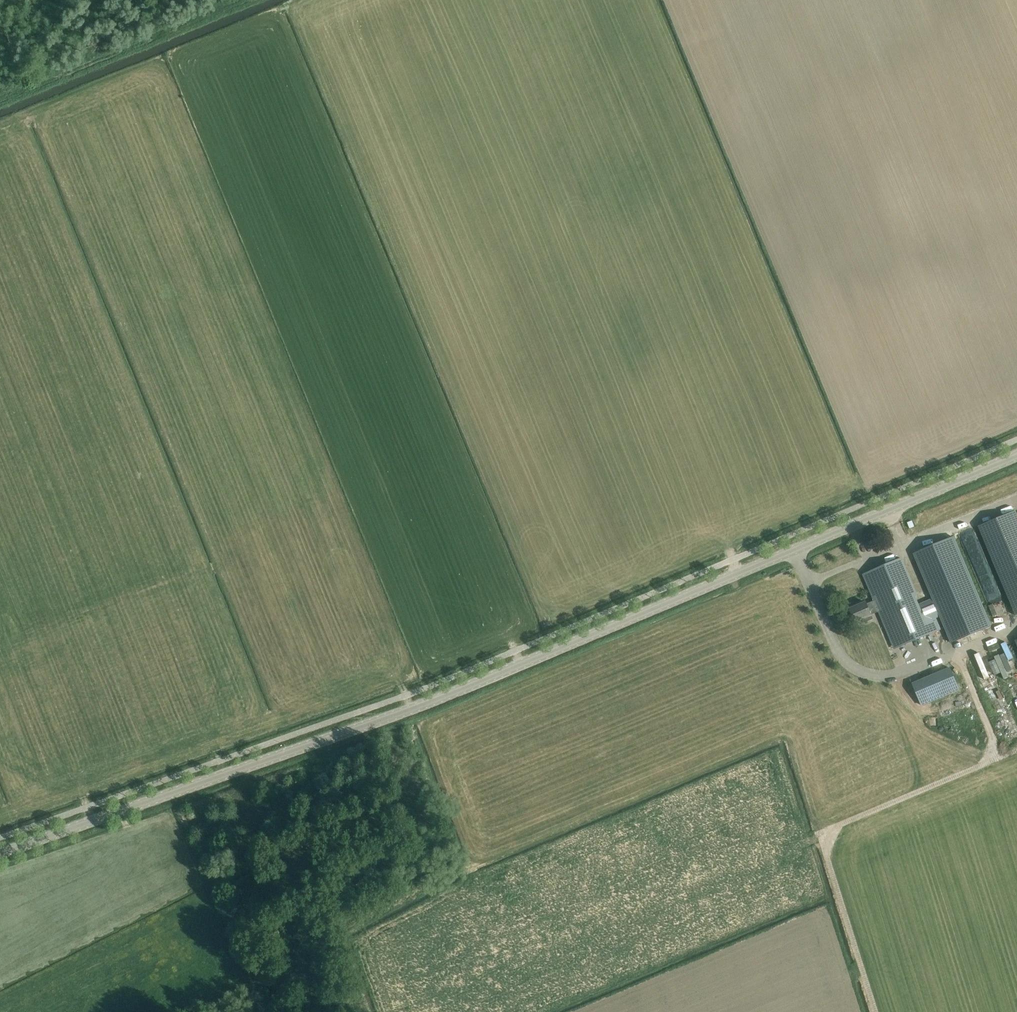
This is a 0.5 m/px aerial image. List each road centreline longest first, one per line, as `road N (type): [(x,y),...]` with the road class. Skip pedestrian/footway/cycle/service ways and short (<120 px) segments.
road 1 (unclassified): [(0,851),(468,689),(1016,456)]

